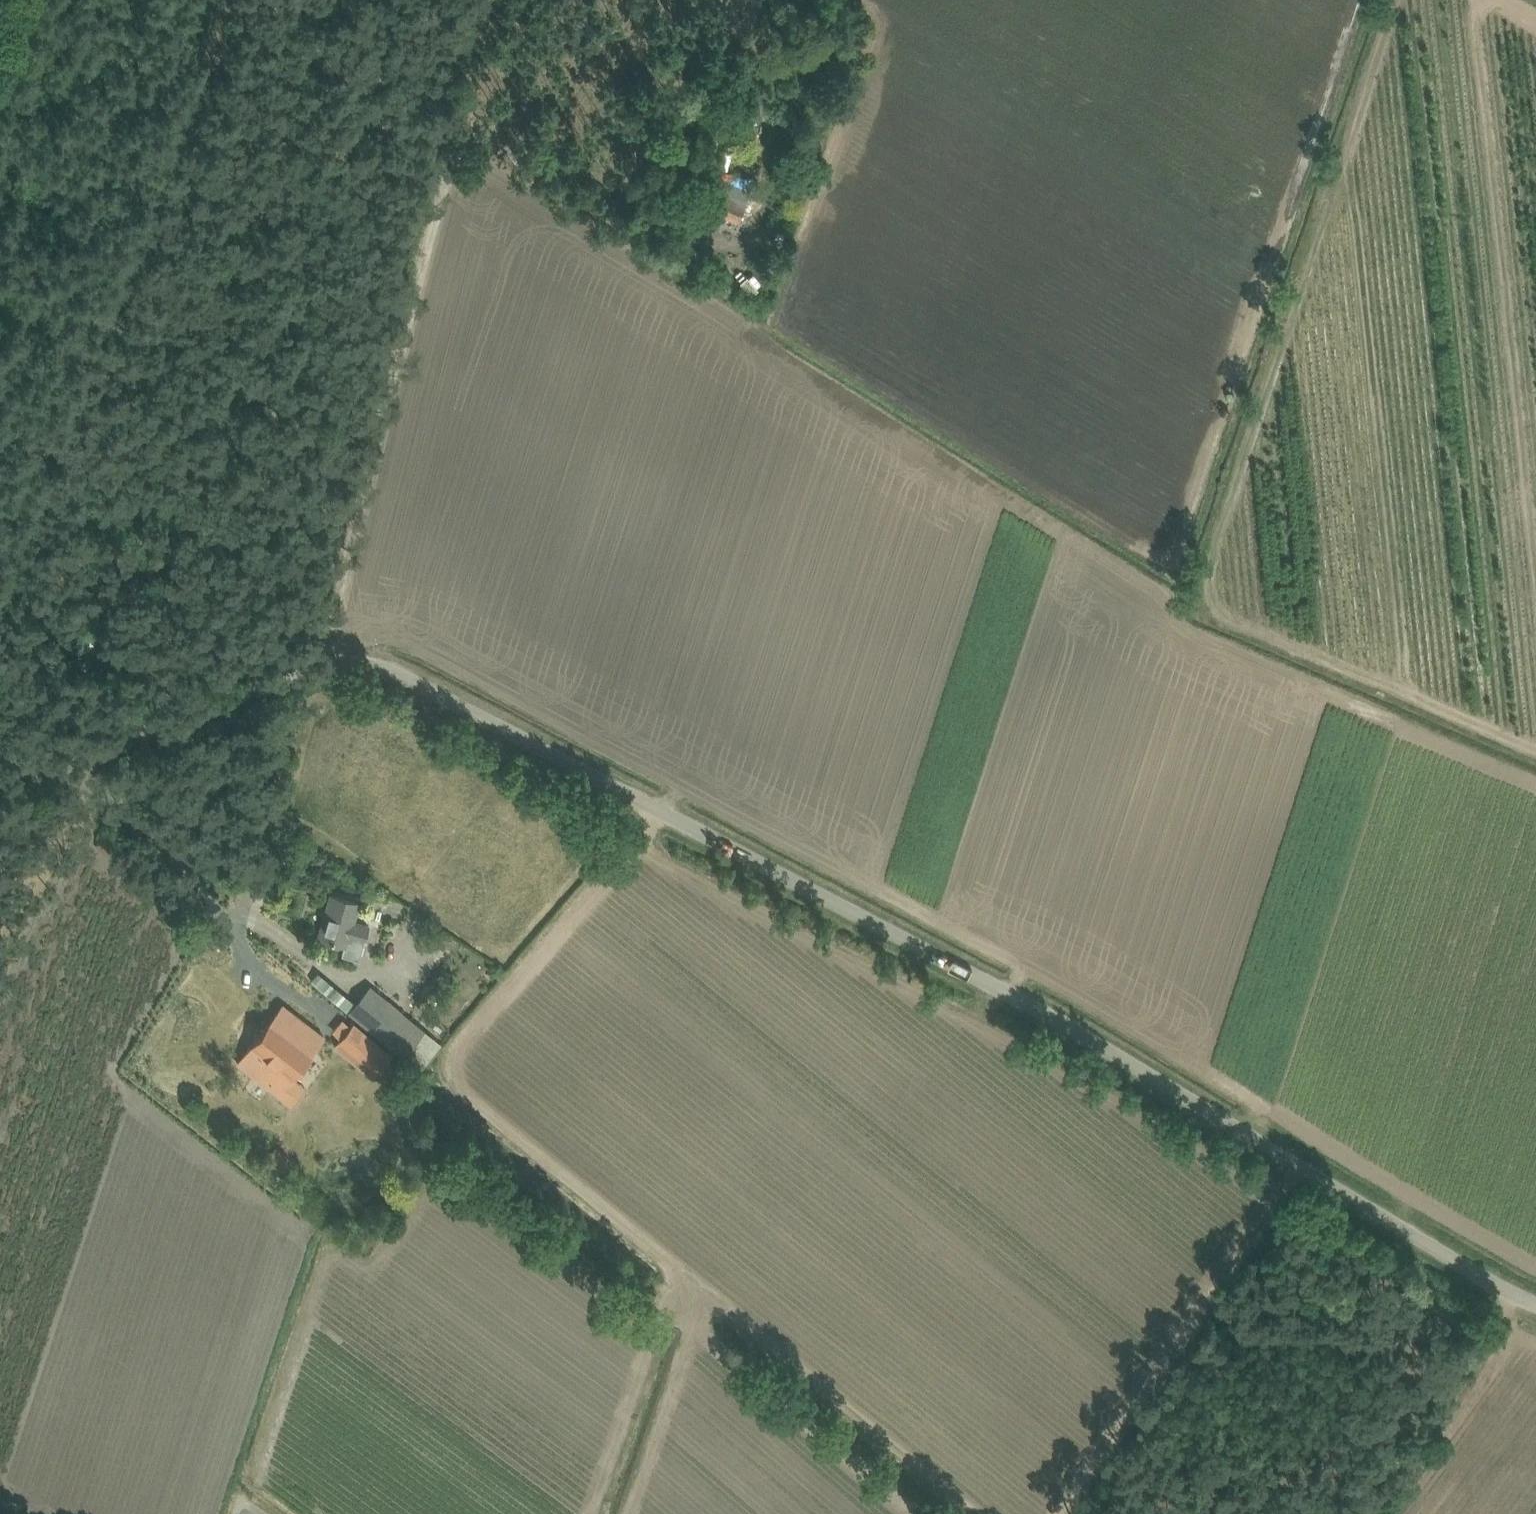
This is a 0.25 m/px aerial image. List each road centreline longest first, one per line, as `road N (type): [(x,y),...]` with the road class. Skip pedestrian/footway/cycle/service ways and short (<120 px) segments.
road 1 (unclassified): [(1535,1310),(1066,1027),(452,701),(375,678),(314,673),(88,759),(0,773)]

